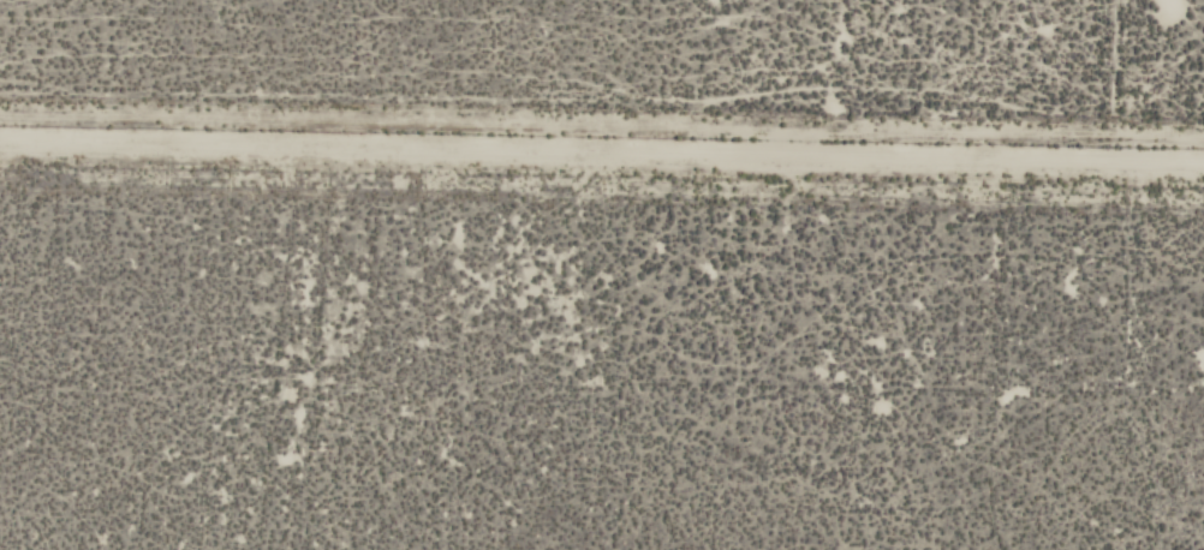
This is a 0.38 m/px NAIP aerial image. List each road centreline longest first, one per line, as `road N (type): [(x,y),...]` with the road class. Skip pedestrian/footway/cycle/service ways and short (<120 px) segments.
road 1 (residential): [(1203,168),(0,147)]

